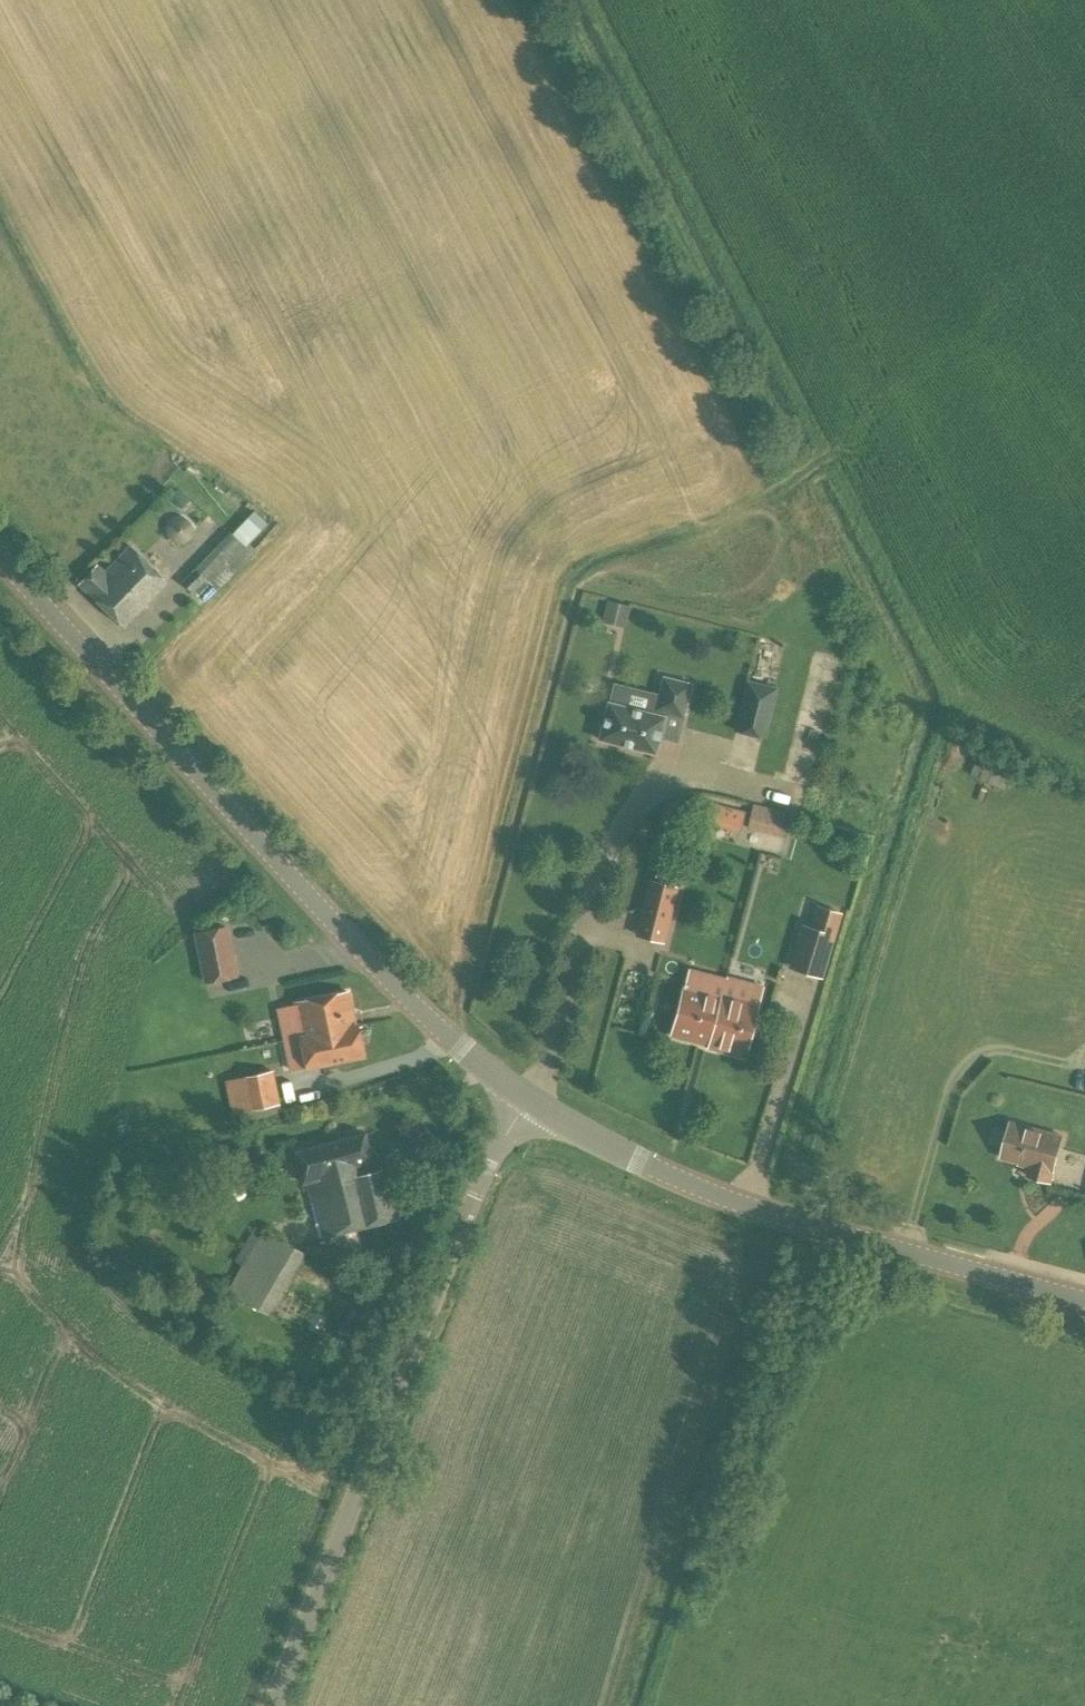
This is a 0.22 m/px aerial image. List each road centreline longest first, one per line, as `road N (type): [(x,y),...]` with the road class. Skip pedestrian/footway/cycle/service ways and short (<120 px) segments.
road 1 (secondary): [(525,1101),(262,848),(0,557)]
road 2 (unclassified): [(273,1705),(352,1491),(525,1101)]
road 3 (secondary): [(1084,1303),(777,1219),(623,1160),(525,1101)]

